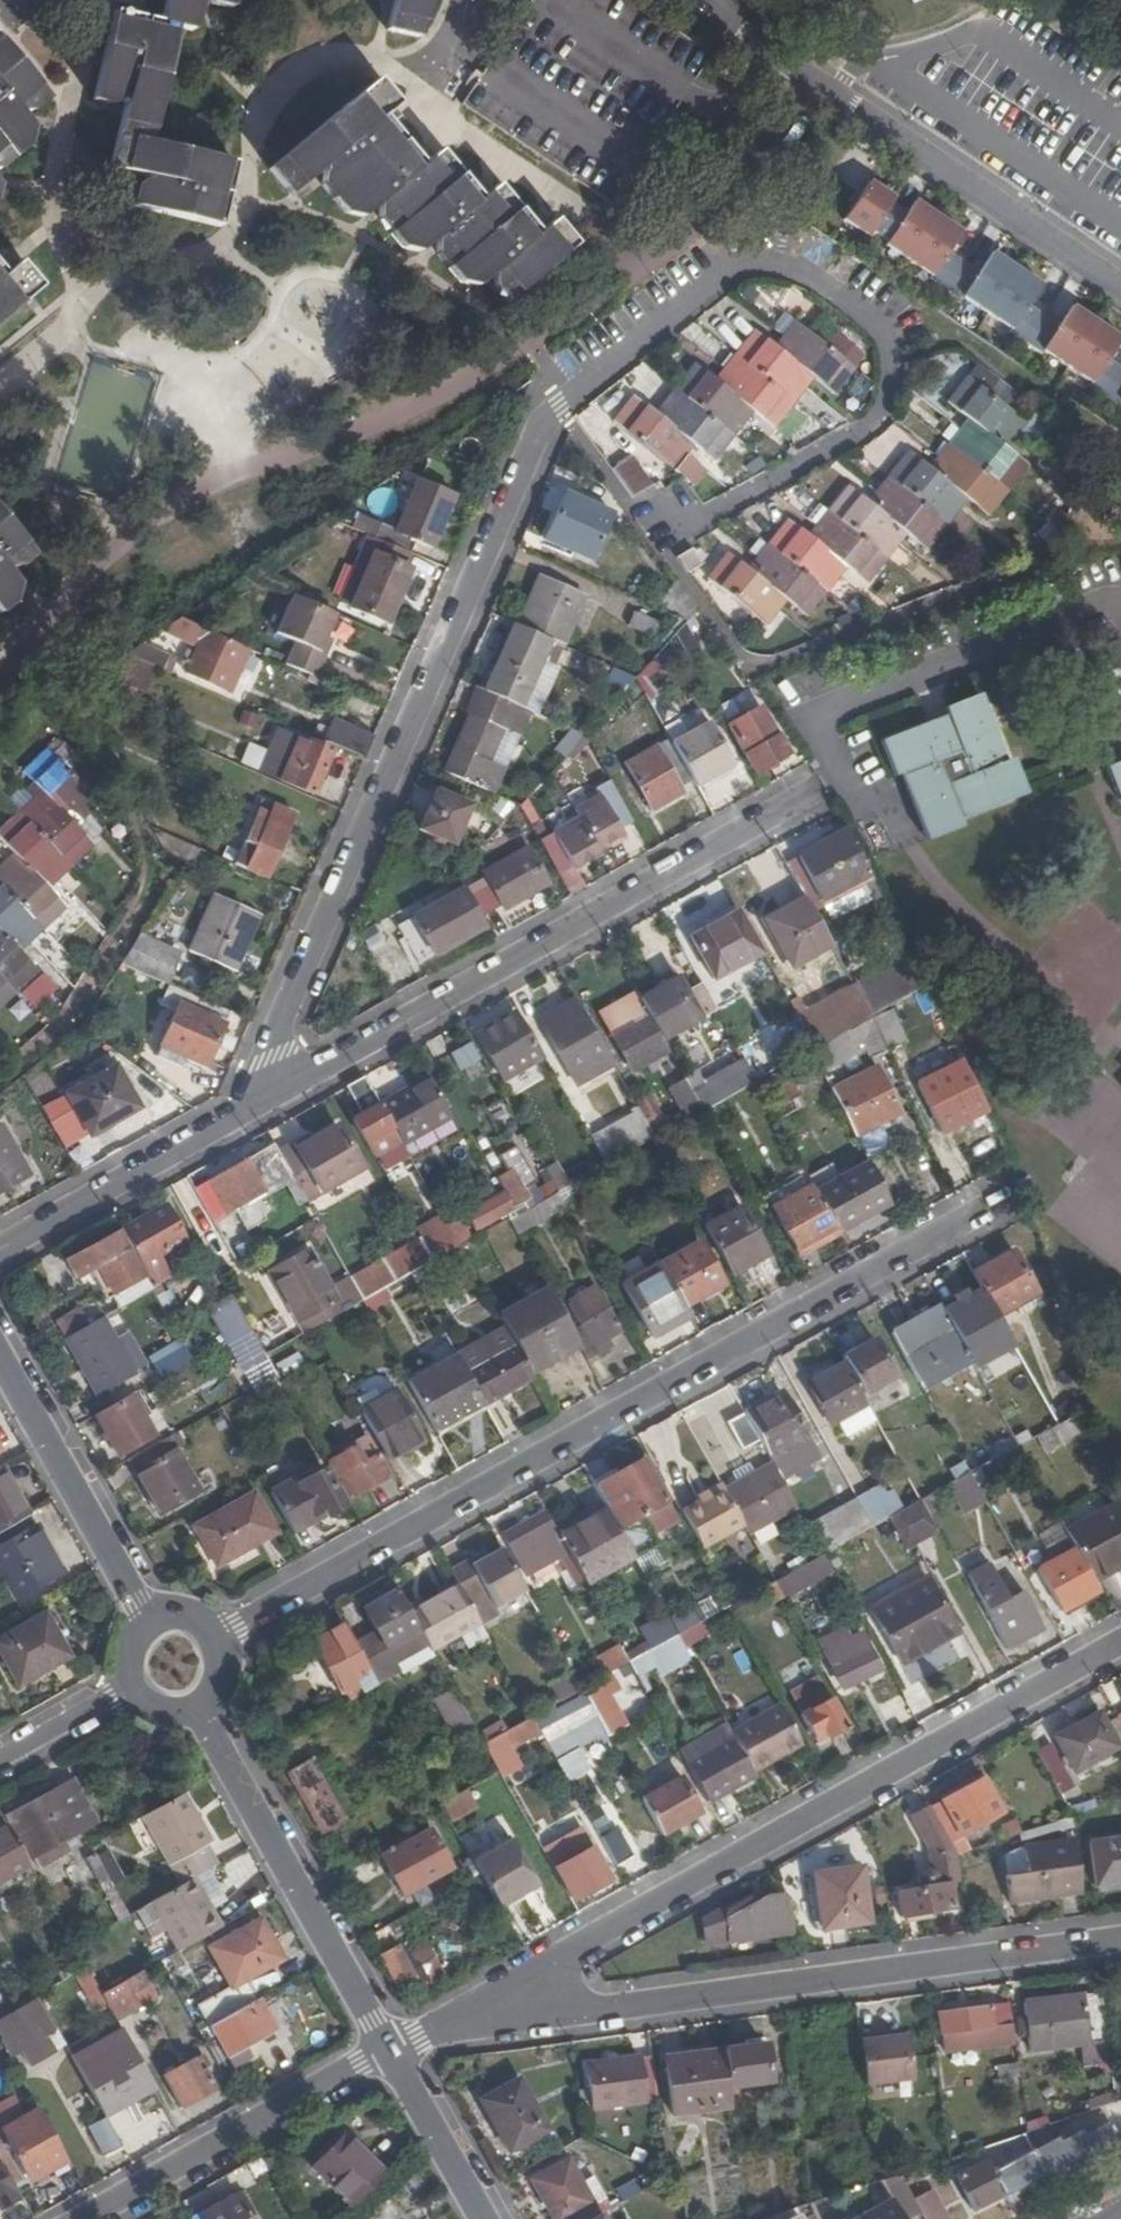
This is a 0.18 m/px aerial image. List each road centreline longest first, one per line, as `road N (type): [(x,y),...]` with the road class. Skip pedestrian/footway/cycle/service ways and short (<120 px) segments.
road 1 (residential): [(653,548),(877,417),(889,360),(882,334),(814,280),(775,271),(725,278),(540,430),(243,1115)]
road 2 (residential): [(1010,1194),(213,1643)]
road 3 (residential): [(1120,1643),(458,2019)]
road 4 (residential): [(243,1115),(839,778)]
road 5 (residential): [(458,2019),(556,2014),(1120,1939)]
road 6 (residential): [(1120,284),(702,0)]
road 7 (residential): [(194,1698),(388,2047)]
road 8 (residential): [(388,2047),(84,2218)]
road 9 (residential): [(153,1627),(0,1355)]
road 10 (residential): [(0,1248),(243,1115)]
road 11 (residential): [(388,2047),(484,2218)]
road 12 (residential): [(0,1760),(138,1676)]

